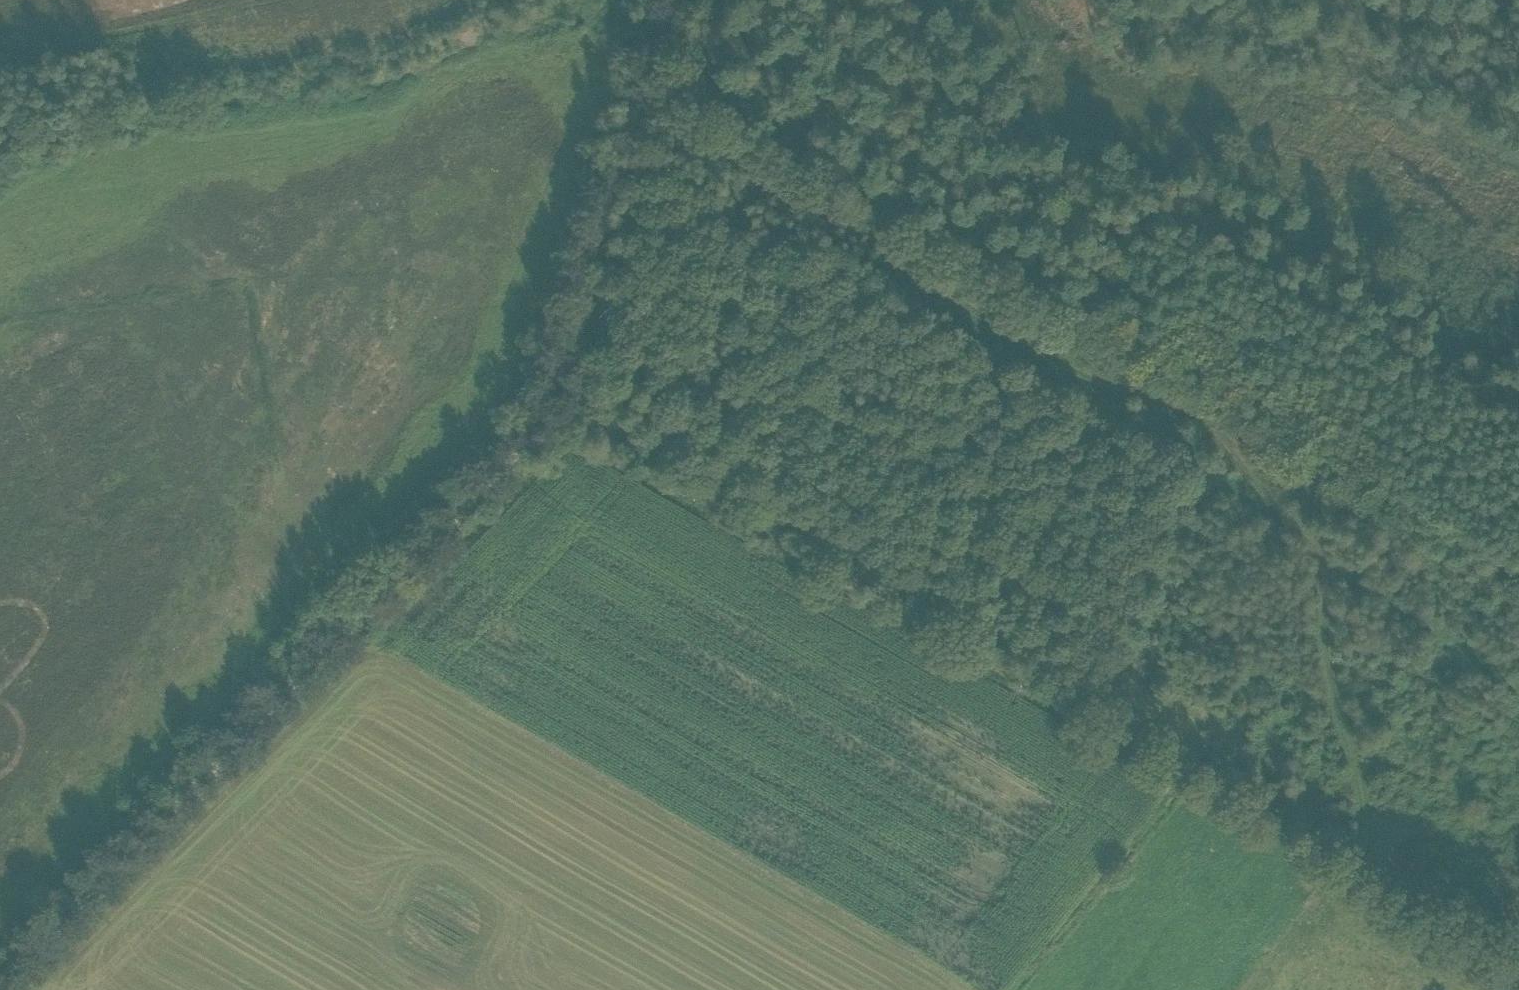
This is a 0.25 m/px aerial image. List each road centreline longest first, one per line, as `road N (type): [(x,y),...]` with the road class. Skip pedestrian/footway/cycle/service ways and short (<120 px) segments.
road 1 (track): [(0,979),(538,427),(671,3)]

